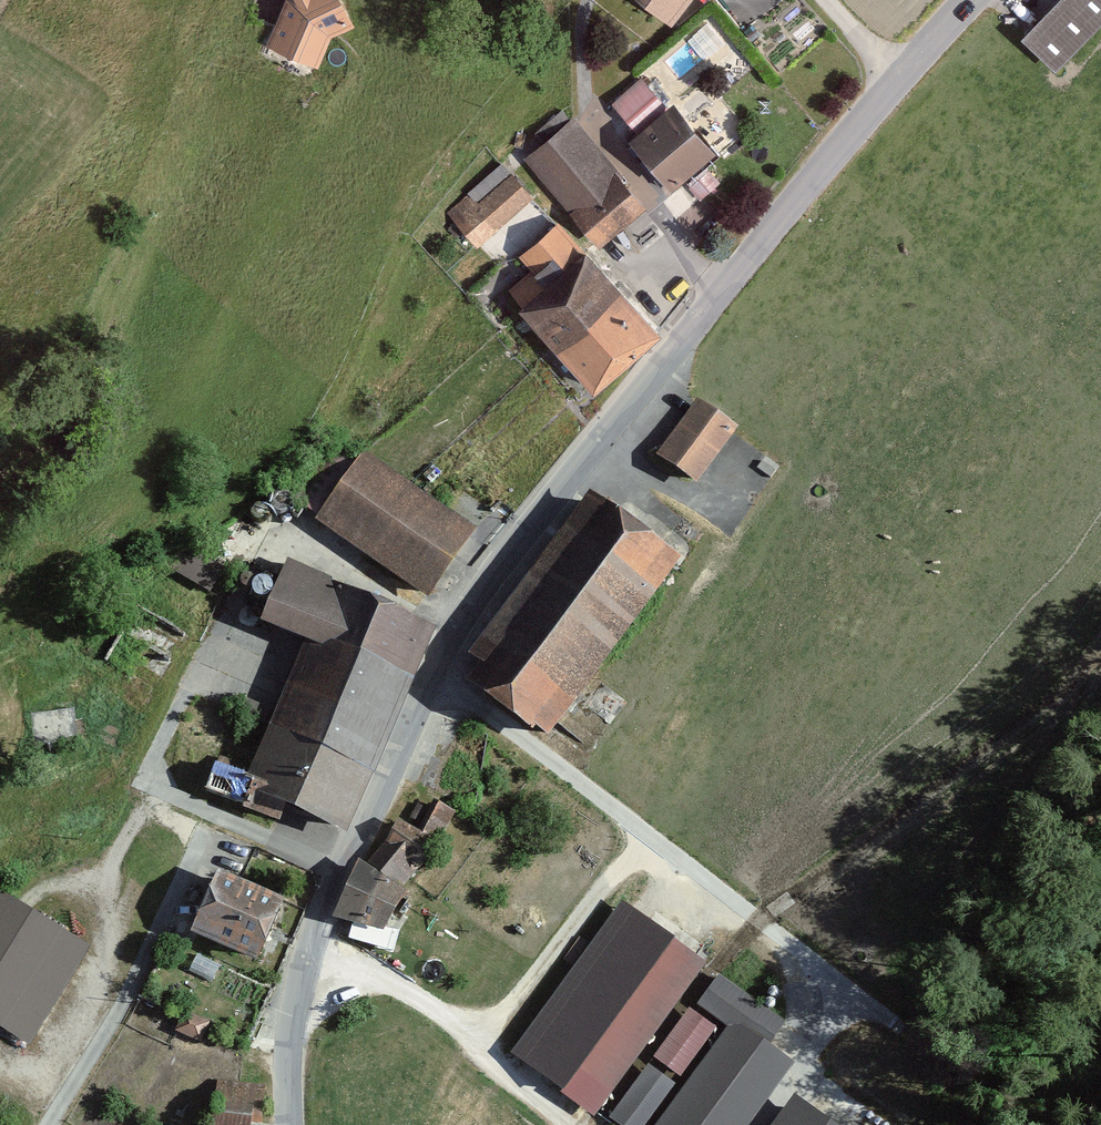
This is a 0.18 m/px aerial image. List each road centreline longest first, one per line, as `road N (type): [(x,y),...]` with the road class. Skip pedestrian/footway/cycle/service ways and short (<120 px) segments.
road 1 (tertiary): [(971,0),(717,296),(462,619),(367,807),(305,957),(287,1061),(289,1124)]
road 2 (track): [(475,1038),(498,1021),(604,884),(657,842)]

